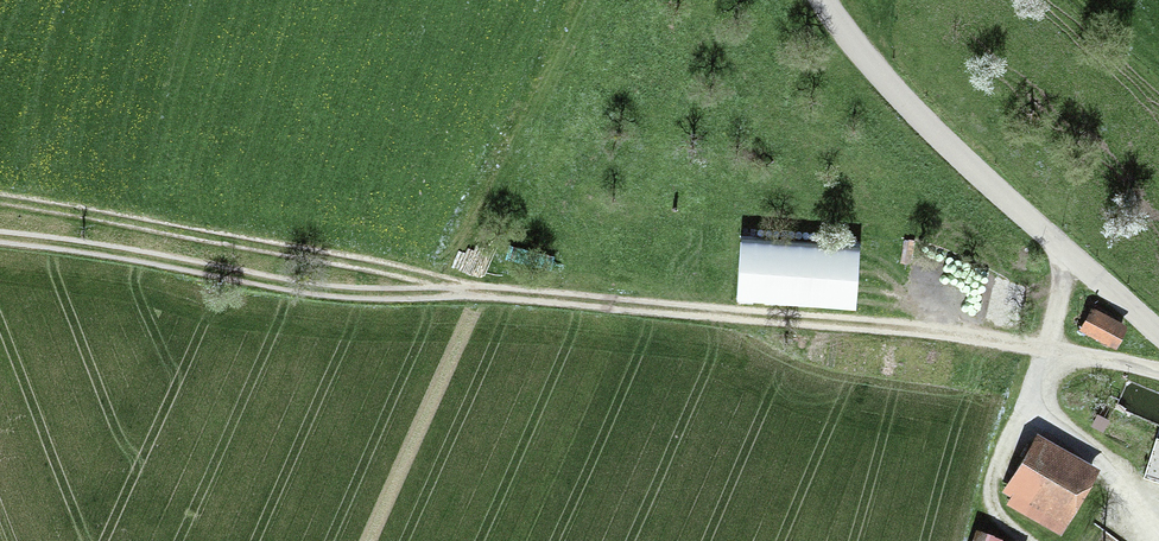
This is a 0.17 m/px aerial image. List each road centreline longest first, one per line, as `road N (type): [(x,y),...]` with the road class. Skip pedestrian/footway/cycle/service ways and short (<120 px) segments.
road 1 (track): [(1158,369),(878,328),(453,293)]
road 2 (unclassified): [(823,0),(897,93),(1158,332)]
road 3 (track): [(453,293),(351,261),(0,201)]
road 4 (track): [(453,293),(346,295),(0,241)]

